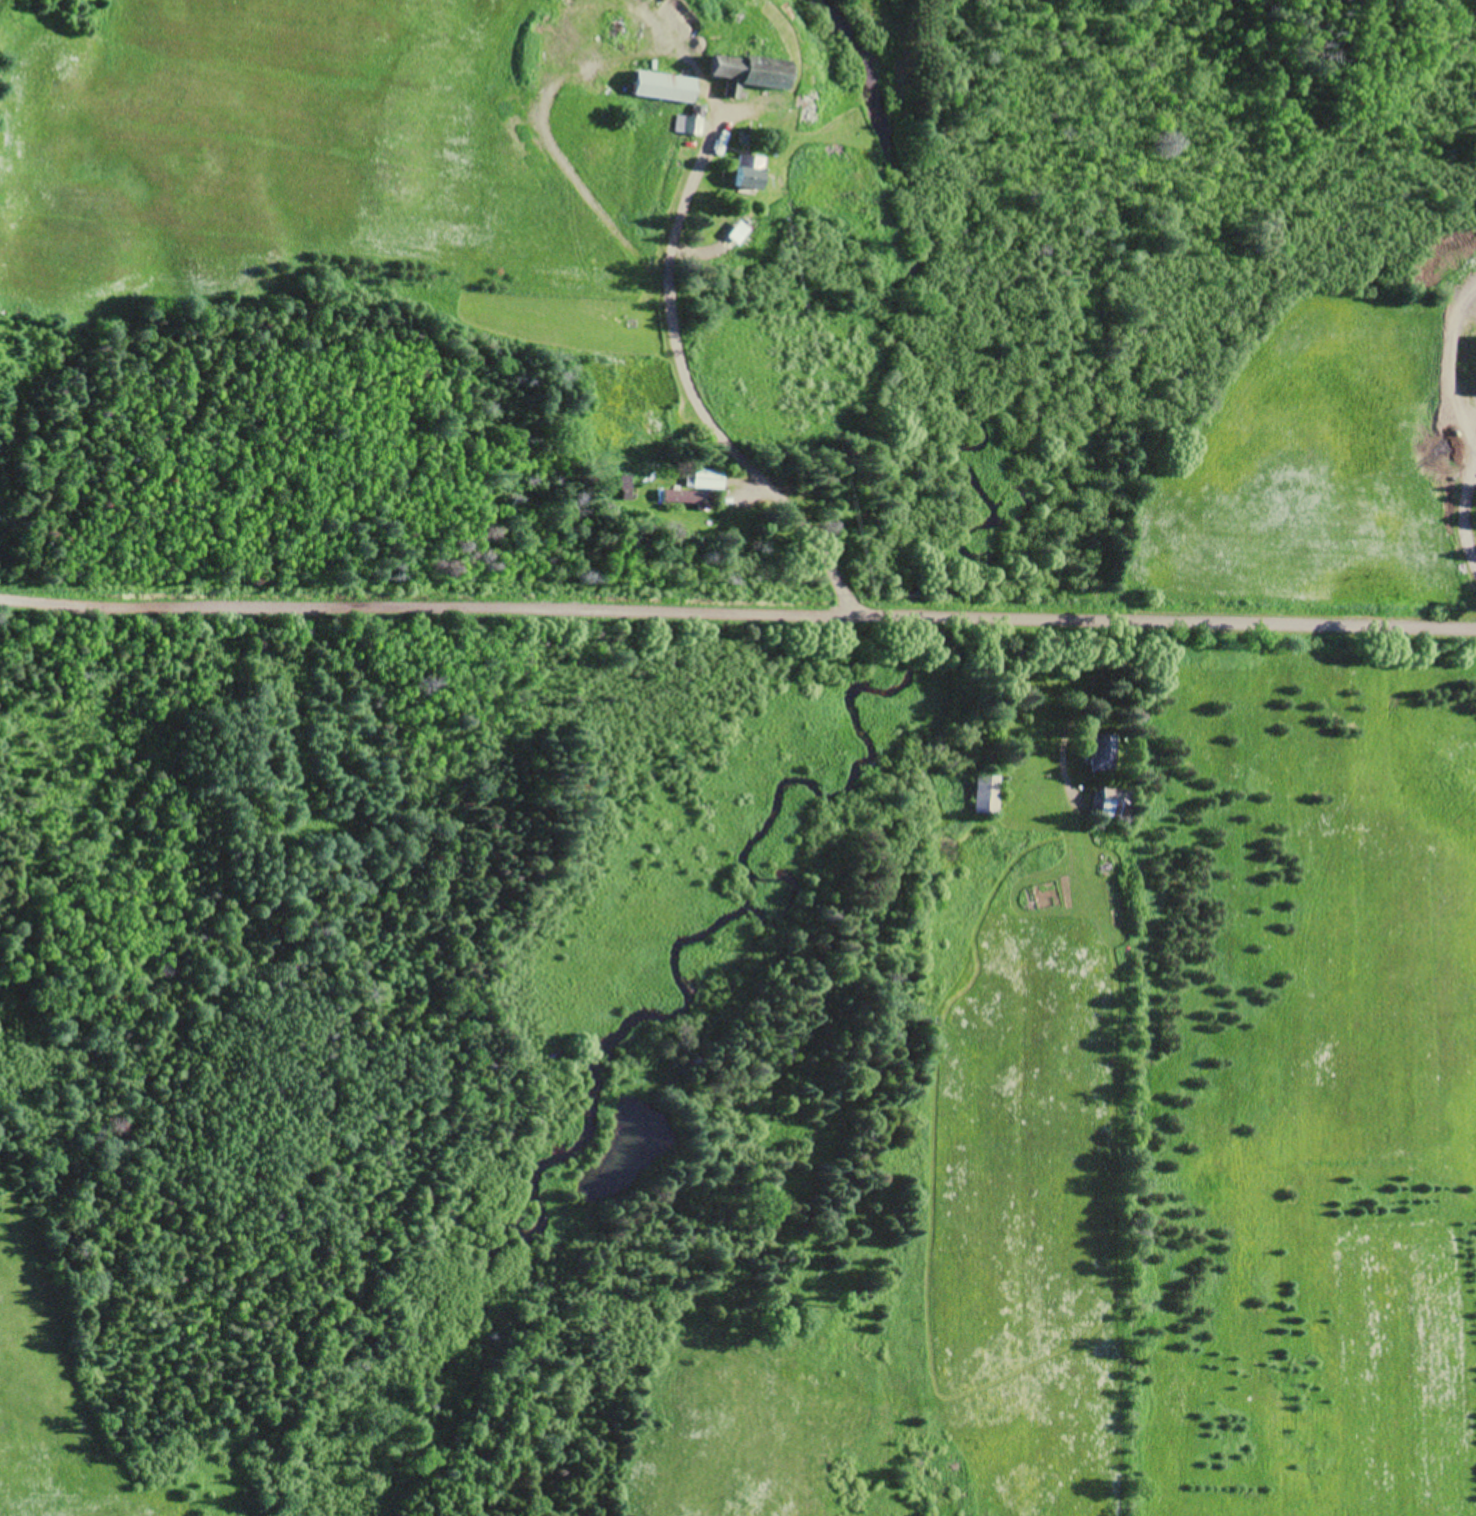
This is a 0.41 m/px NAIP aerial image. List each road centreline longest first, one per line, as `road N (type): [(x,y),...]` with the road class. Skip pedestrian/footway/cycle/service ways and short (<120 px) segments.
road 1 (residential): [(1475,628),(0,599)]

